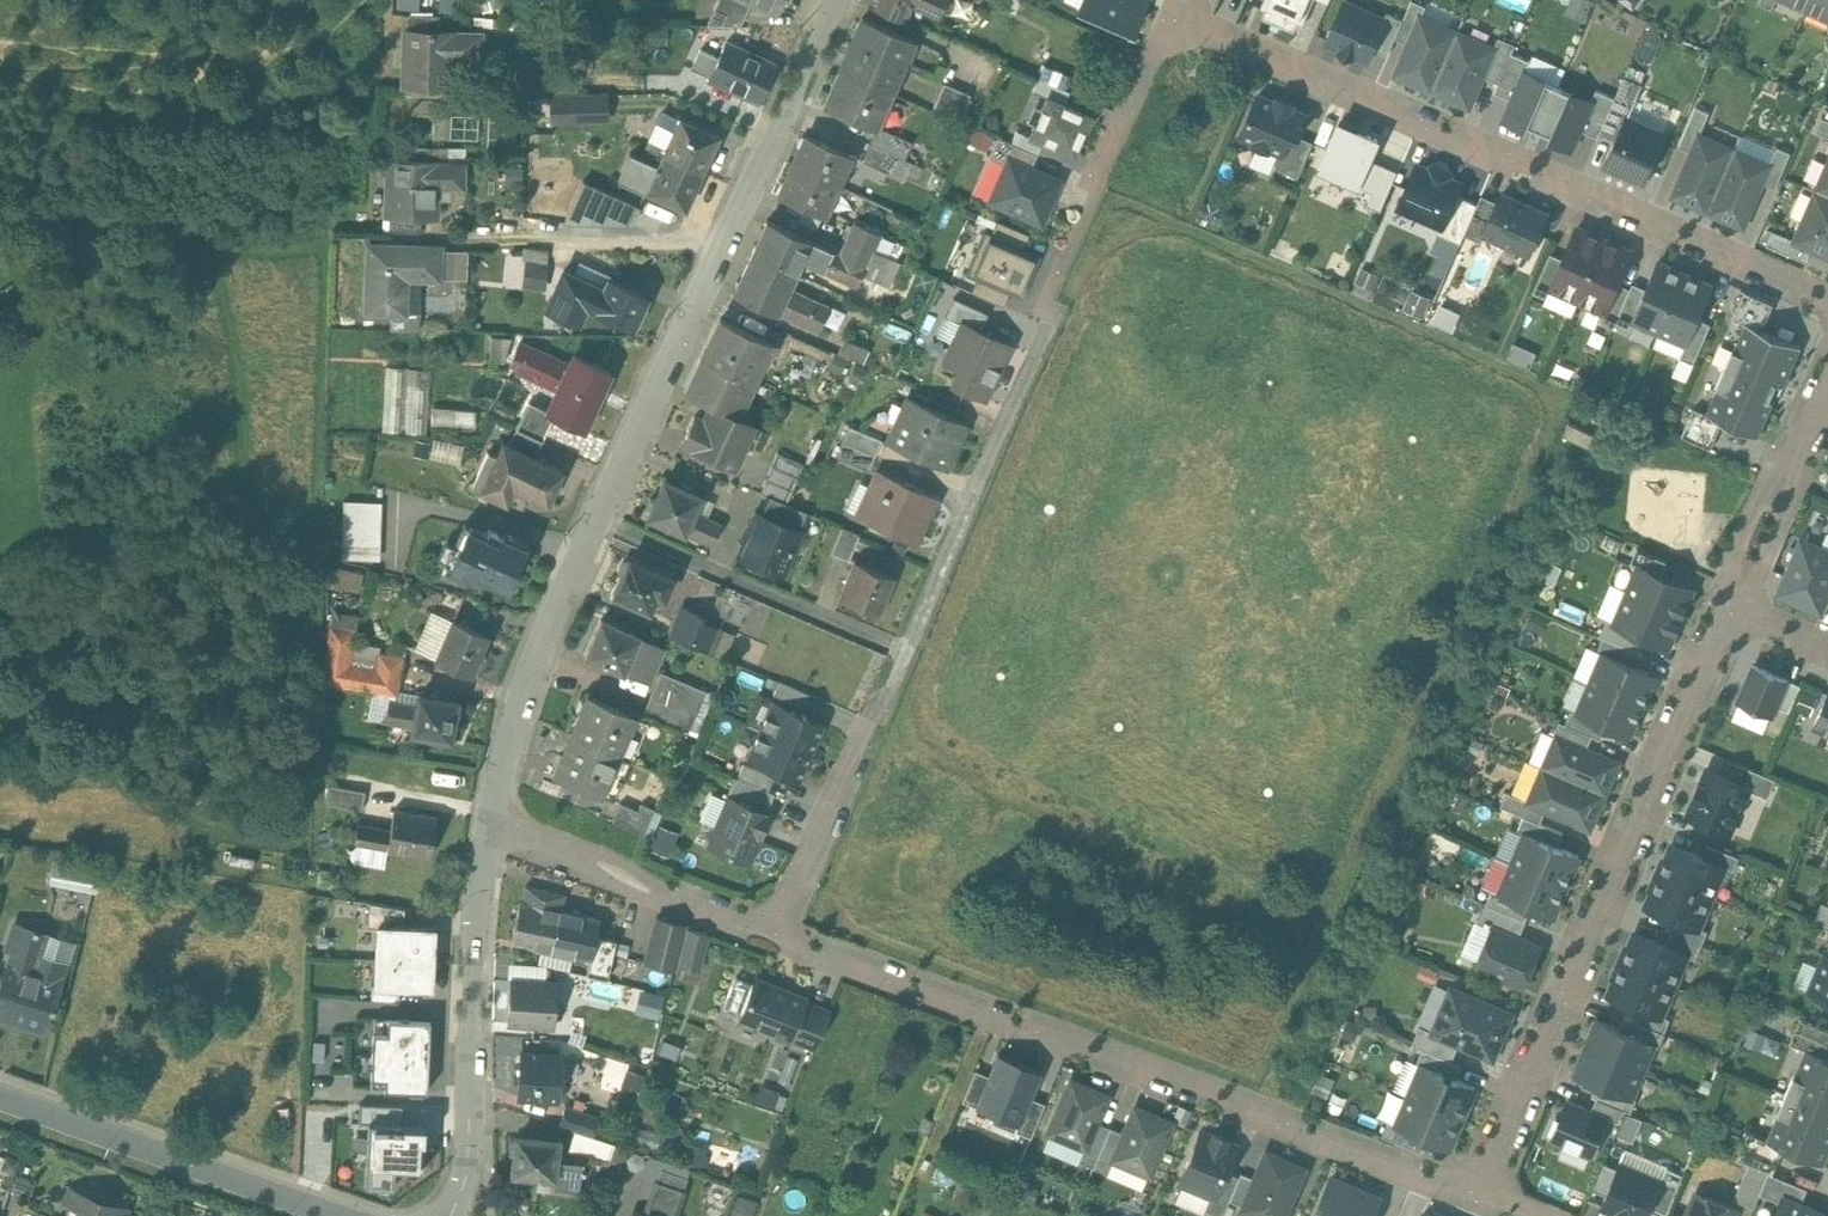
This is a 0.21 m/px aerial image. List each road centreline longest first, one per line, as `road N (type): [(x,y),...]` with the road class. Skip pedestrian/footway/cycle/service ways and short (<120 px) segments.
road 1 (unclassified): [(832,0),(665,353),(560,601),(521,695),(490,820)]
road 2 (residential): [(777,937),(1480,1190)]
road 3 (residential): [(1827,299),(1173,15)]
road 4 (residential): [(777,937),(1048,331)]
road 5 (residential): [(1480,1190),(1727,608)]
road 6 (unclassified): [(490,820),(471,1015),(471,1110),(463,1171),(446,1215)]
road 7 (tertiary): [(0,1087),(375,1215)]
road 8 (residential): [(490,820),(777,937)]
road 9 (residential): [(1727,608),(1827,392)]
road 10 (track): [(1048,331),(1094,259),(1140,235)]

